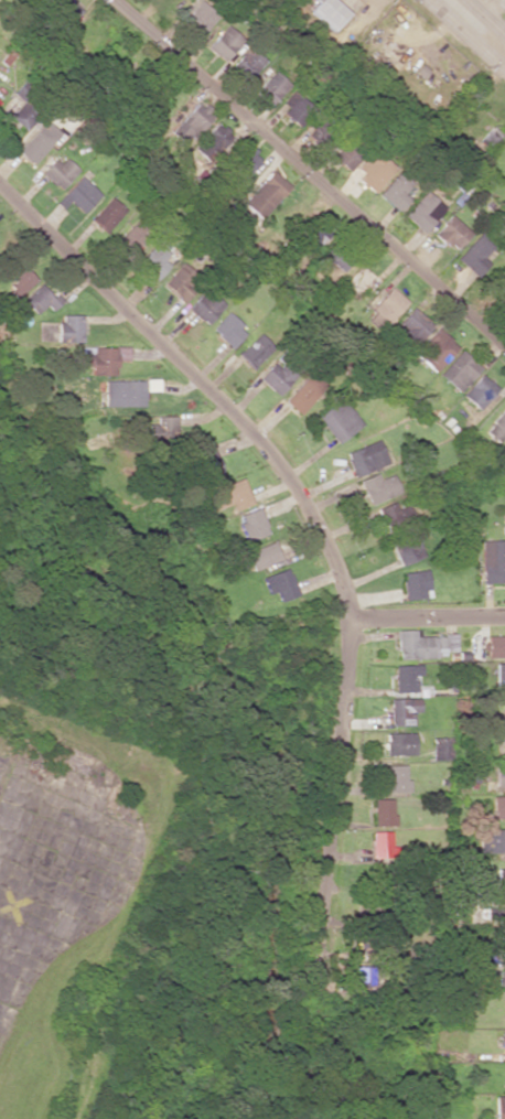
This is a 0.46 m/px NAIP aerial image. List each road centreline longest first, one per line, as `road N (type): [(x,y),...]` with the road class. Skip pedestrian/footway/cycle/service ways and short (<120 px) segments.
road 1 (residential): [(0,187),(258,439),(320,530),(348,620)]
road 2 (residential): [(504,347),(117,0)]
road 3 (residential): [(348,620),(315,991)]
road 4 (residential): [(348,620),(504,617)]

